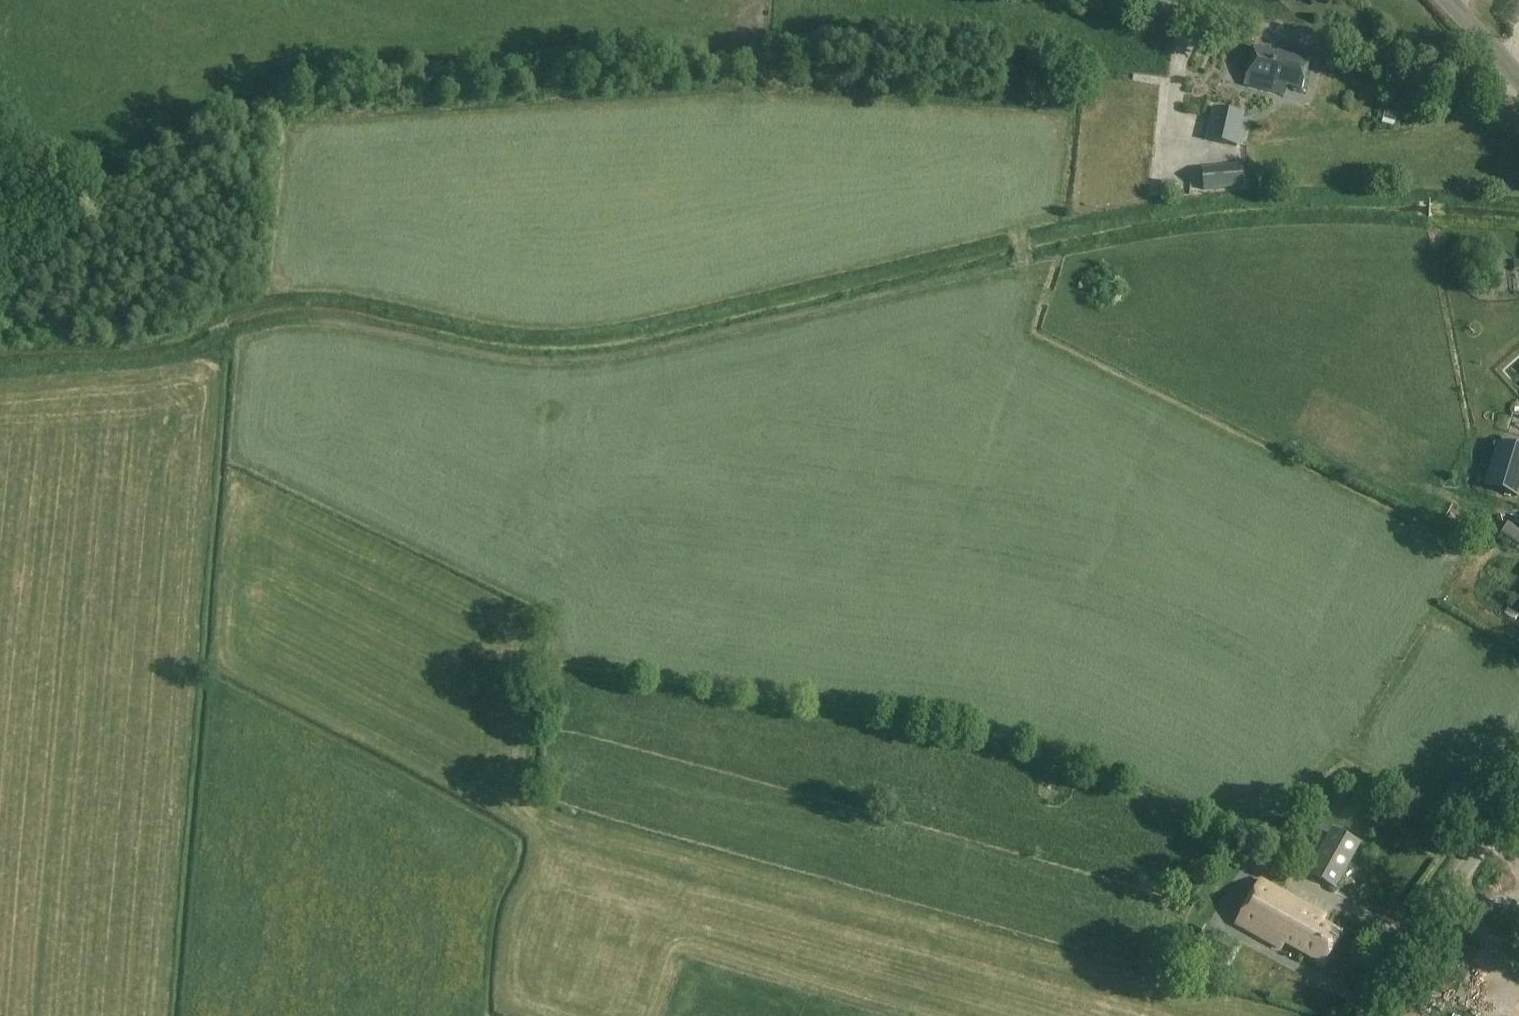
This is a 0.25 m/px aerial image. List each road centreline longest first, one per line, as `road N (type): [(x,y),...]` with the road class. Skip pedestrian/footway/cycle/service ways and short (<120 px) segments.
road 1 (unclassified): [(1513,73),(1486,80),(1143,0)]
road 2 (unclassified): [(1518,795),(1366,1015)]

